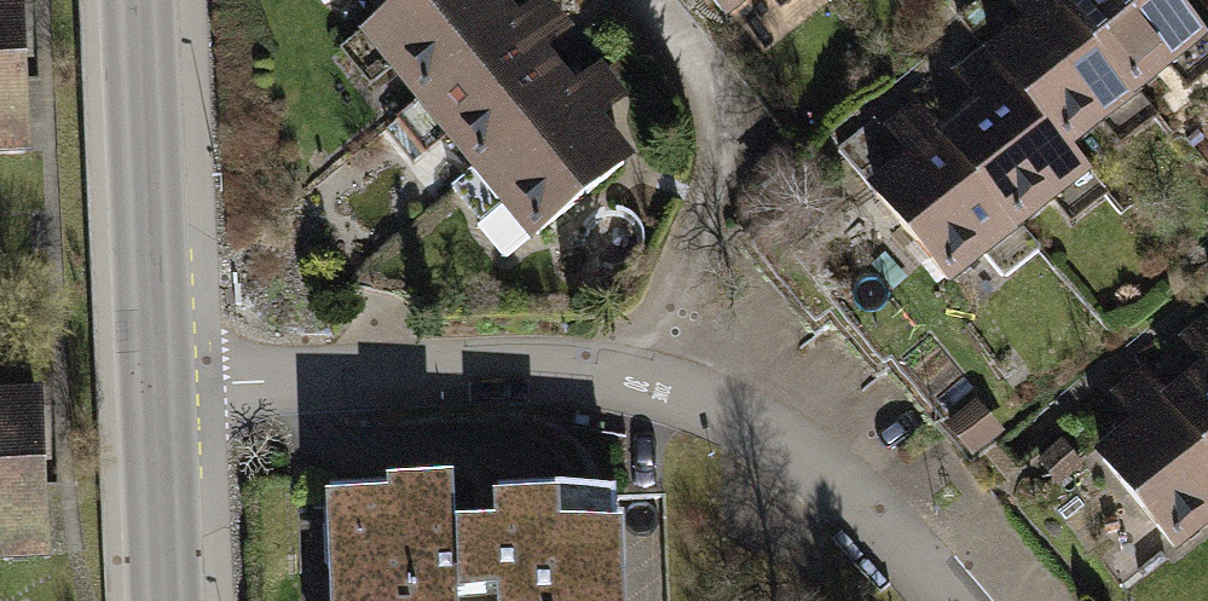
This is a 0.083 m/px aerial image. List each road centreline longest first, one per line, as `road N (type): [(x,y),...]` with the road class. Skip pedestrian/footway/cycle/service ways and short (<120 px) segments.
road 1 (residential): [(153,399),(587,379),(670,394),(765,426),(865,509),(945,600)]
road 2 (tertiary): [(153,399),(134,0)]
road 3 (tertiary): [(162,600),(153,399)]

